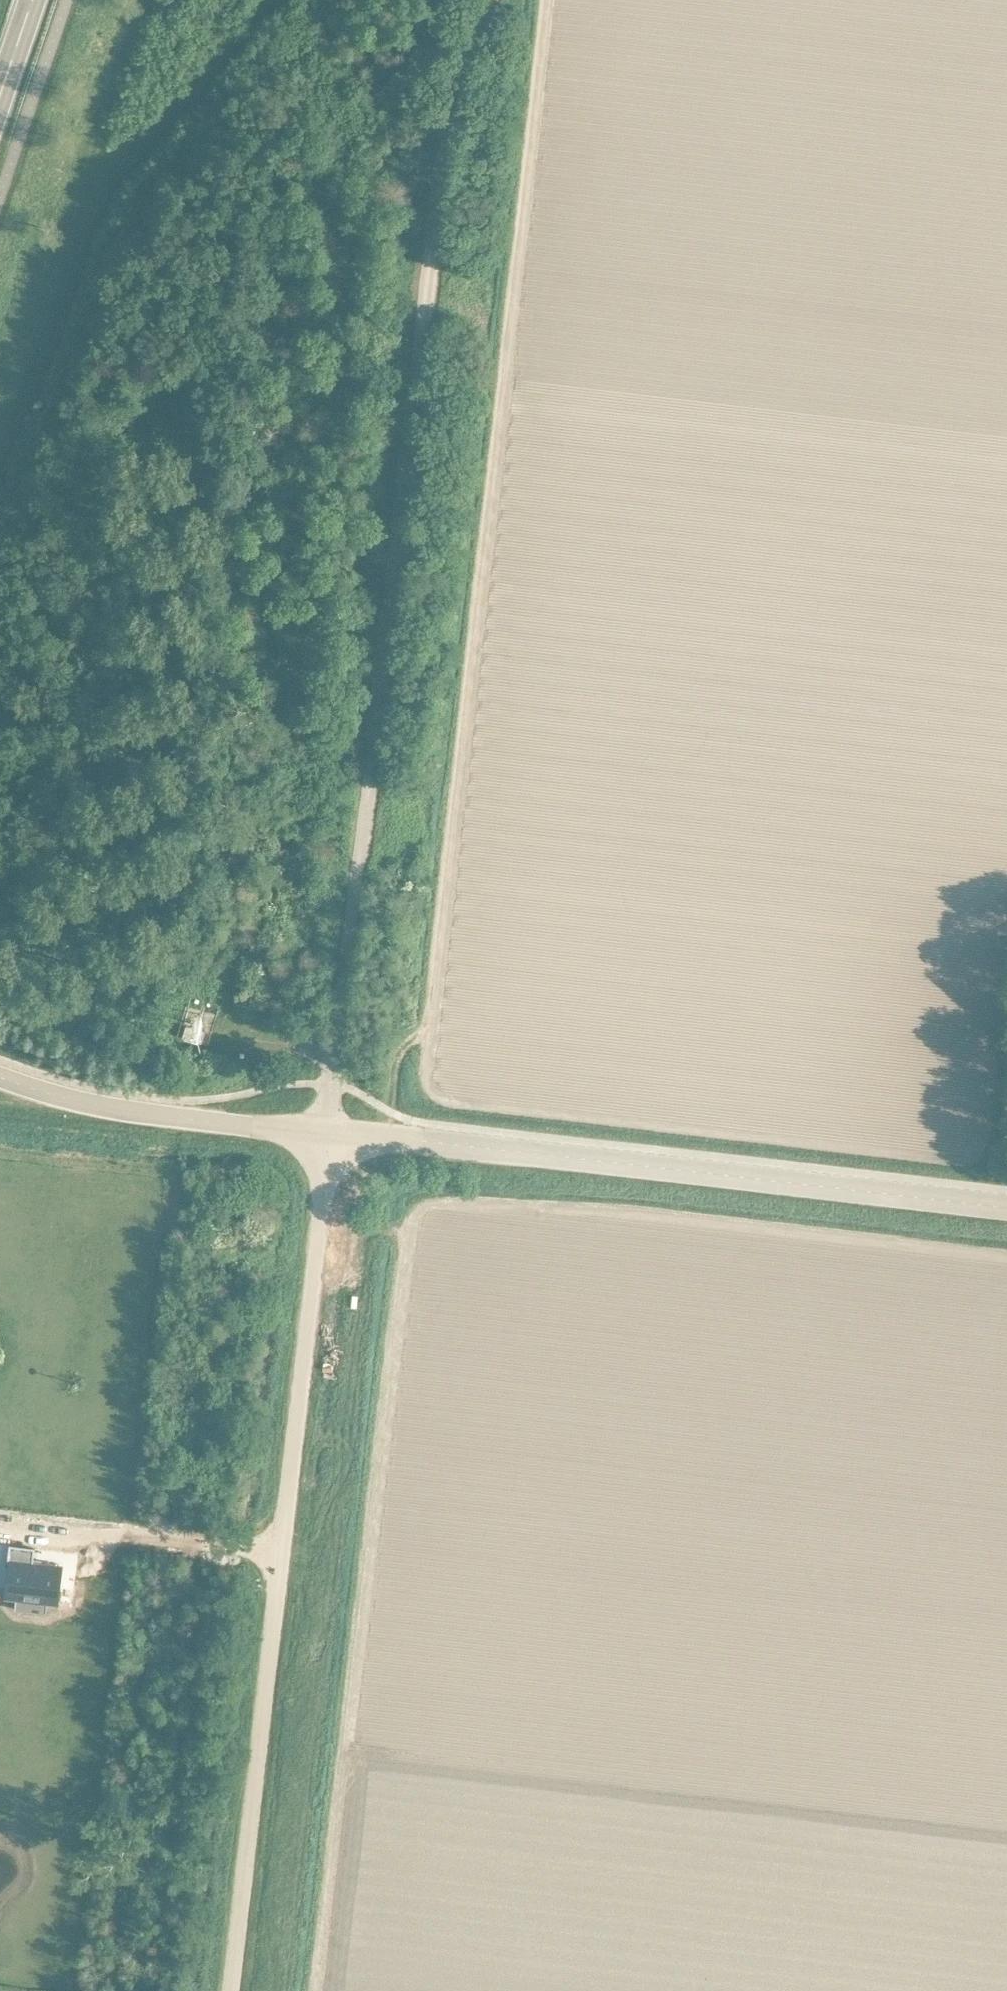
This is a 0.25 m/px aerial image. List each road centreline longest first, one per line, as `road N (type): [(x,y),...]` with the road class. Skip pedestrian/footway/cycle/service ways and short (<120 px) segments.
road 1 (unclassified): [(234,1990),(336,1144)]
road 2 (unclassified): [(1006,1220),(336,1144)]
road 3 (unclassified): [(0,1084),(140,1121),(336,1144)]

